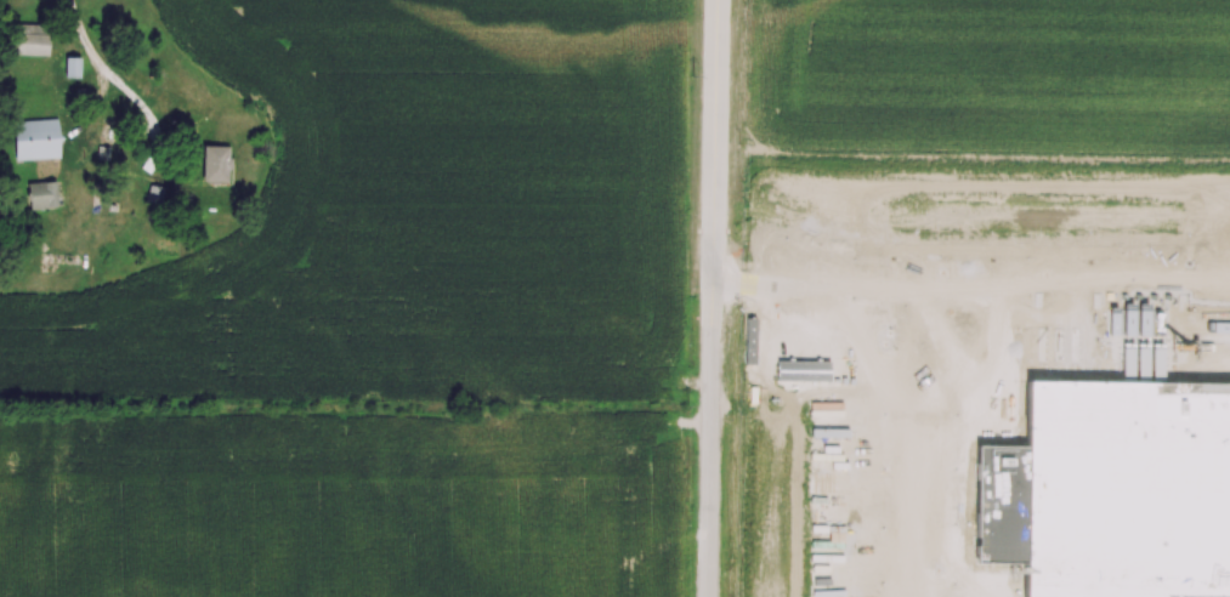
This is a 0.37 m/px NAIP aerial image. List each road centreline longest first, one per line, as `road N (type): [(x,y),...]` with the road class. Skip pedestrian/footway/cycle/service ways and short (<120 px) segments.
road 1 (tertiary): [(719,0),(711,596)]

